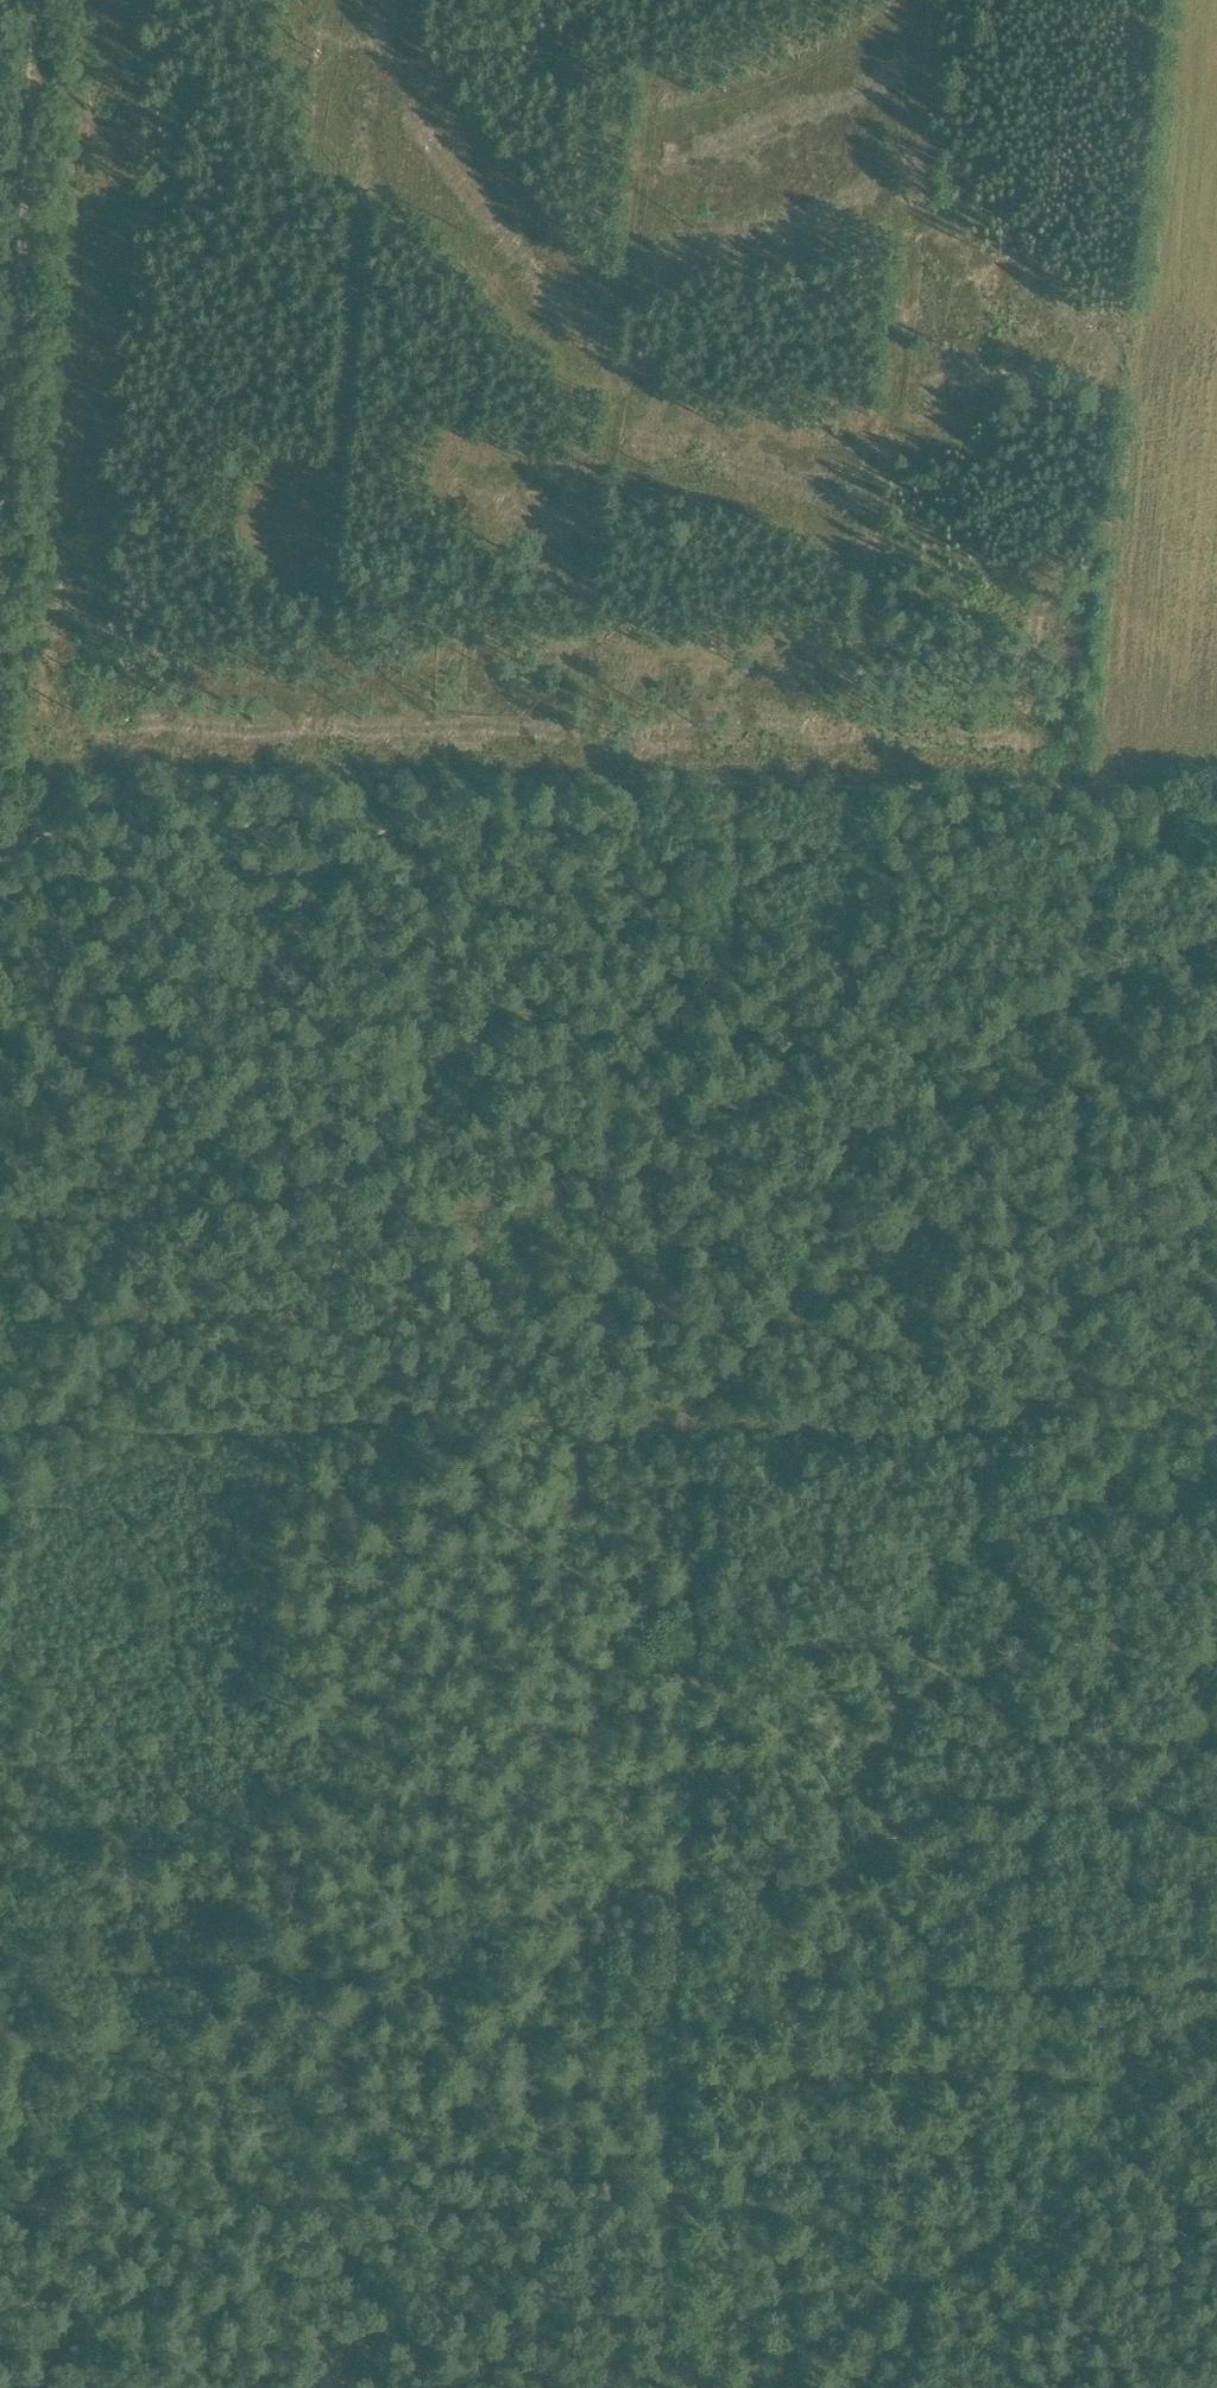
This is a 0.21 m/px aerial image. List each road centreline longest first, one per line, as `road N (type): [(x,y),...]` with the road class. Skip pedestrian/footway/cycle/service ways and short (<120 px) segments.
road 1 (track): [(649,2387),(706,1437)]
road 2 (track): [(0,830),(54,0)]
road 3 (track): [(1216,773),(546,764)]
road 4 (track): [(546,764),(0,755)]

